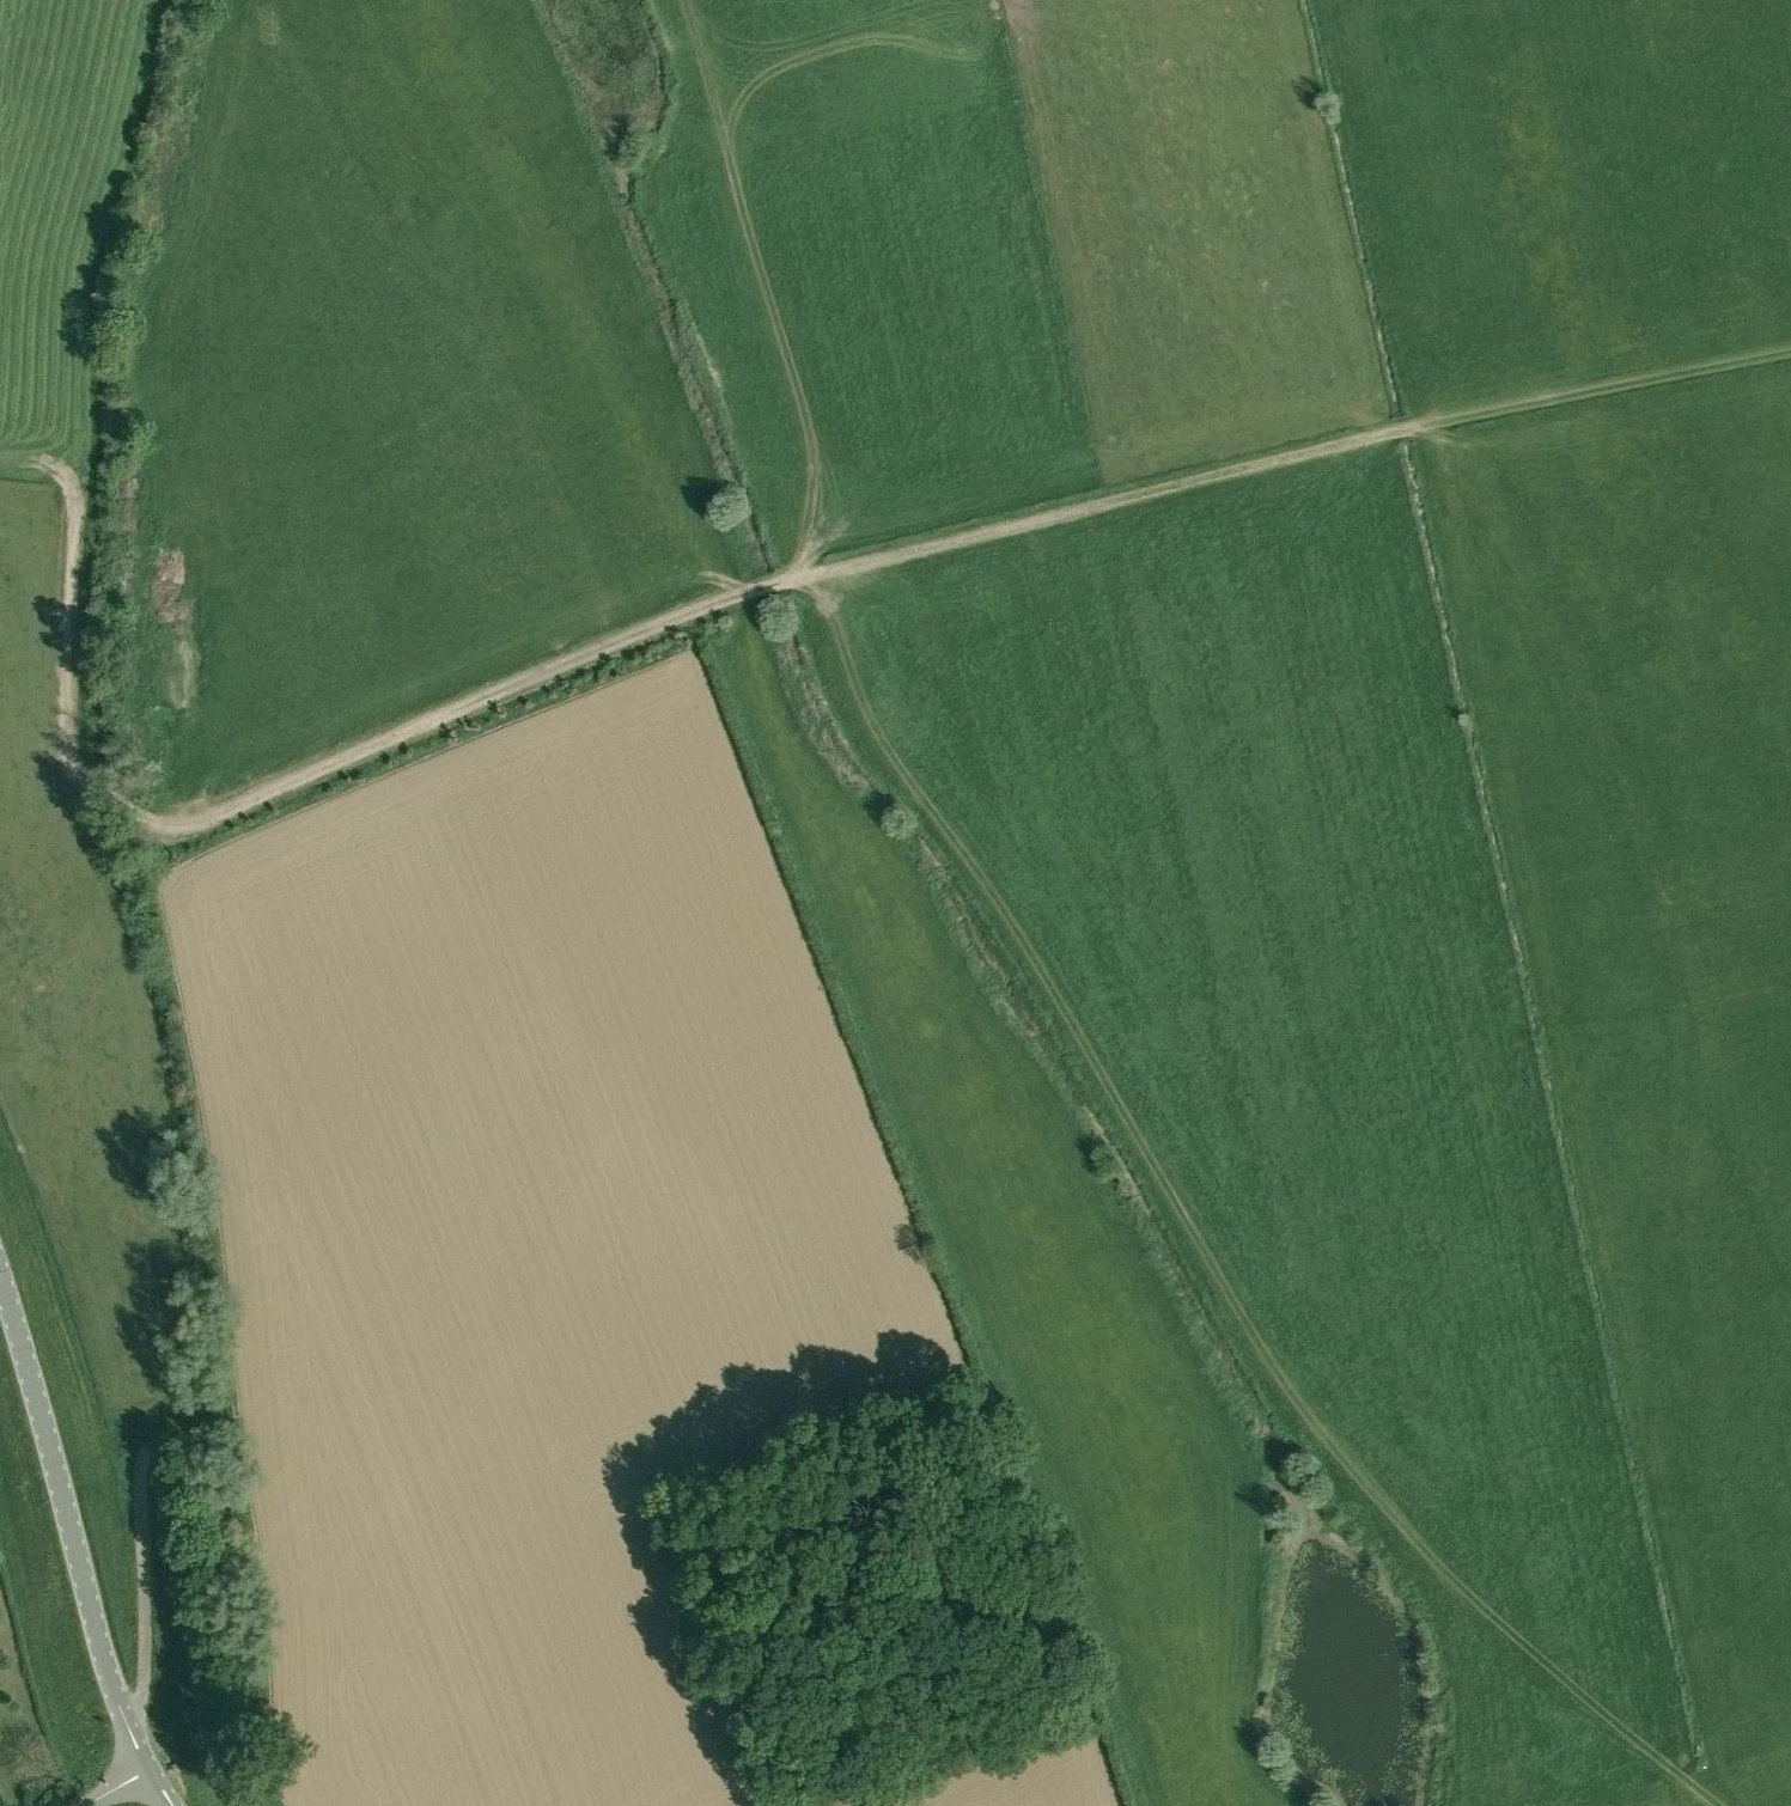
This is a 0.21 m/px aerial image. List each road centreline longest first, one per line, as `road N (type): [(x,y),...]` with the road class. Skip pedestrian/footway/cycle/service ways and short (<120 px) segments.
road 1 (tertiary): [(150,1768),(111,1683),(0,1272)]
road 2 (track): [(133,1736),(145,1663),(147,1455),(186,1424),(238,1412)]

